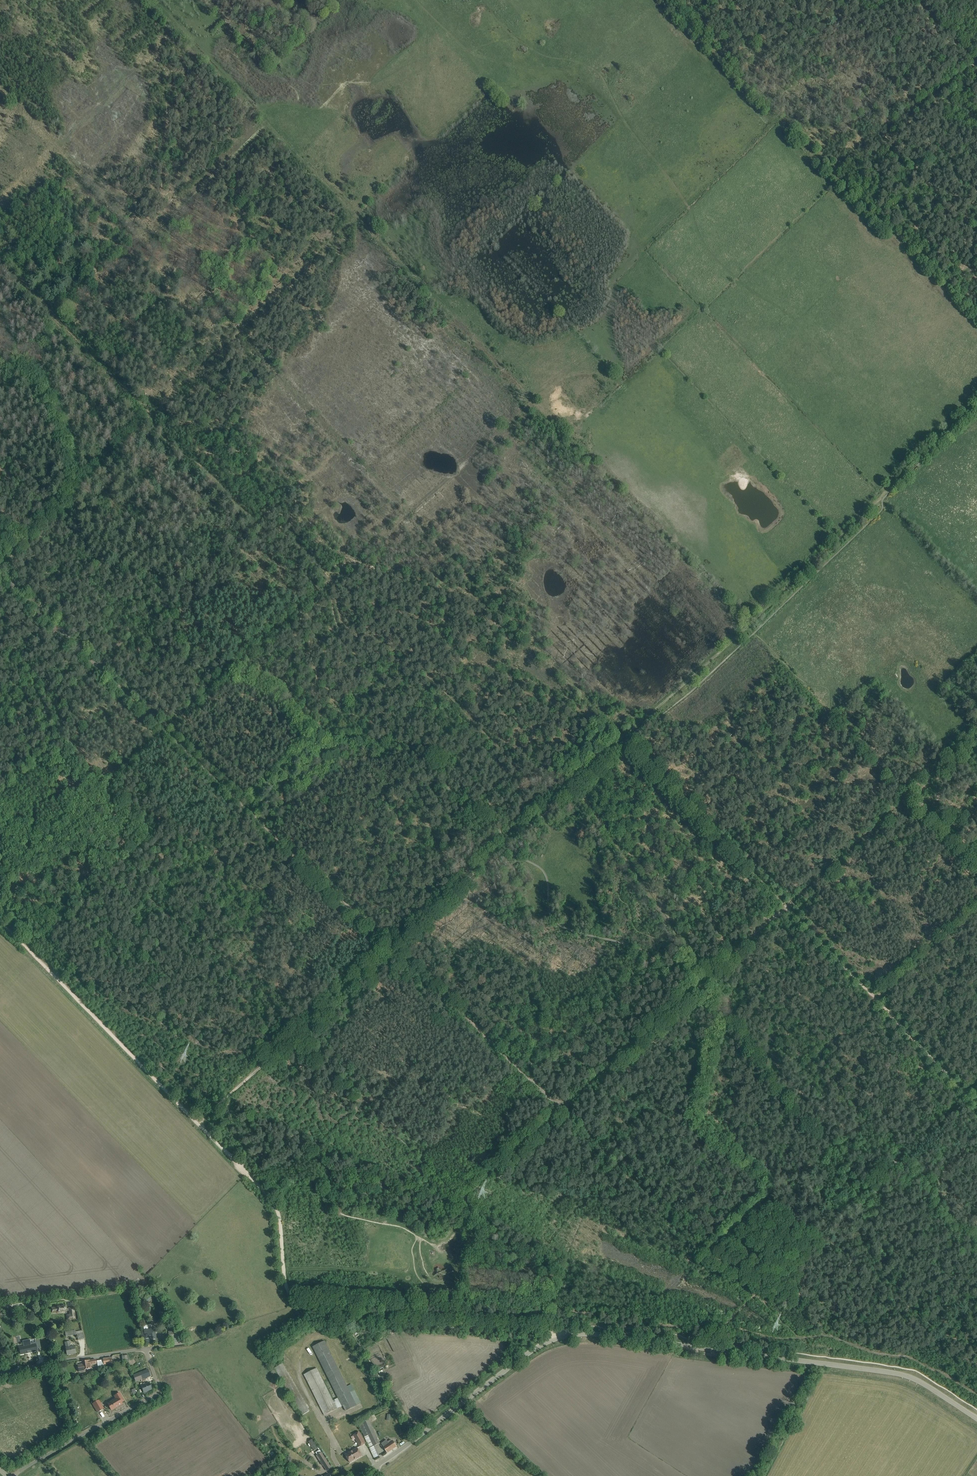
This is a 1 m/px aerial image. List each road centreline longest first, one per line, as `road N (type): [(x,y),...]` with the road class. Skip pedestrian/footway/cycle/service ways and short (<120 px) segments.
road 1 (track): [(749,625),(266,122)]
road 2 (track): [(610,752),(976,403)]
road 3 (track): [(569,1336),(346,1320),(307,1309),(287,1289),(276,1208),(197,1124)]
road 4 (unclassified): [(976,1419),(905,1374),(569,1336)]
road 5 (track): [(197,1124),(0,922)]
road 6 (track): [(976,1282),(821,1363),(755,1295)]
road 7 (track): [(976,1394),(911,1358),(833,1338),(720,1330)]
road 8 (track): [(294,1036),(467,1203)]
road 9 (track): [(854,1021),(788,1082),(793,1103),(823,1144),(896,1160)]
road 10 (unclassified): [(375,1467),(531,1351),(569,1336)]
road 11 (track): [(749,625),(906,791)]
road 12 (track): [(392,949),(558,797)]
road 13 (track): [(561,1108),(398,954)]
road 14 (unclassified): [(13,1475),(160,1391),(146,1348)]
road 15 (track): [(77,645),(166,604),(248,530)]
road 16 (track): [(788,908),(918,791)]
road 17 (track): [(22,360),(147,239)]
road 18 (track): [(965,1094),(840,1214)]
road 19 (track): [(266,122),(149,0)]
road 20 (track): [(147,239),(266,122)]
road 21 (unclassified): [(0,1374),(146,1348)]
road 22 (track): [(720,1144),(699,1120),(723,1018)]
road 23 (track): [(467,1203),(468,1194),(561,1108)]
road 24 (track): [(658,1201),(755,1295)]
road 25 (unclassified): [(0,1307),(133,1290)]
road 26 (track): [(976,910),(876,999)]
road 27 (track): [(197,1124),(294,1036)]
road 28 (track): [(392,949),(299,860)]
road 29 (track): [(561,1108),(657,1024)]
road 30 (track): [(876,999),(788,908)]
road 31 (track): [(56,978),(145,894)]
road 32 (track): [(572,1118),(658,1201)]

